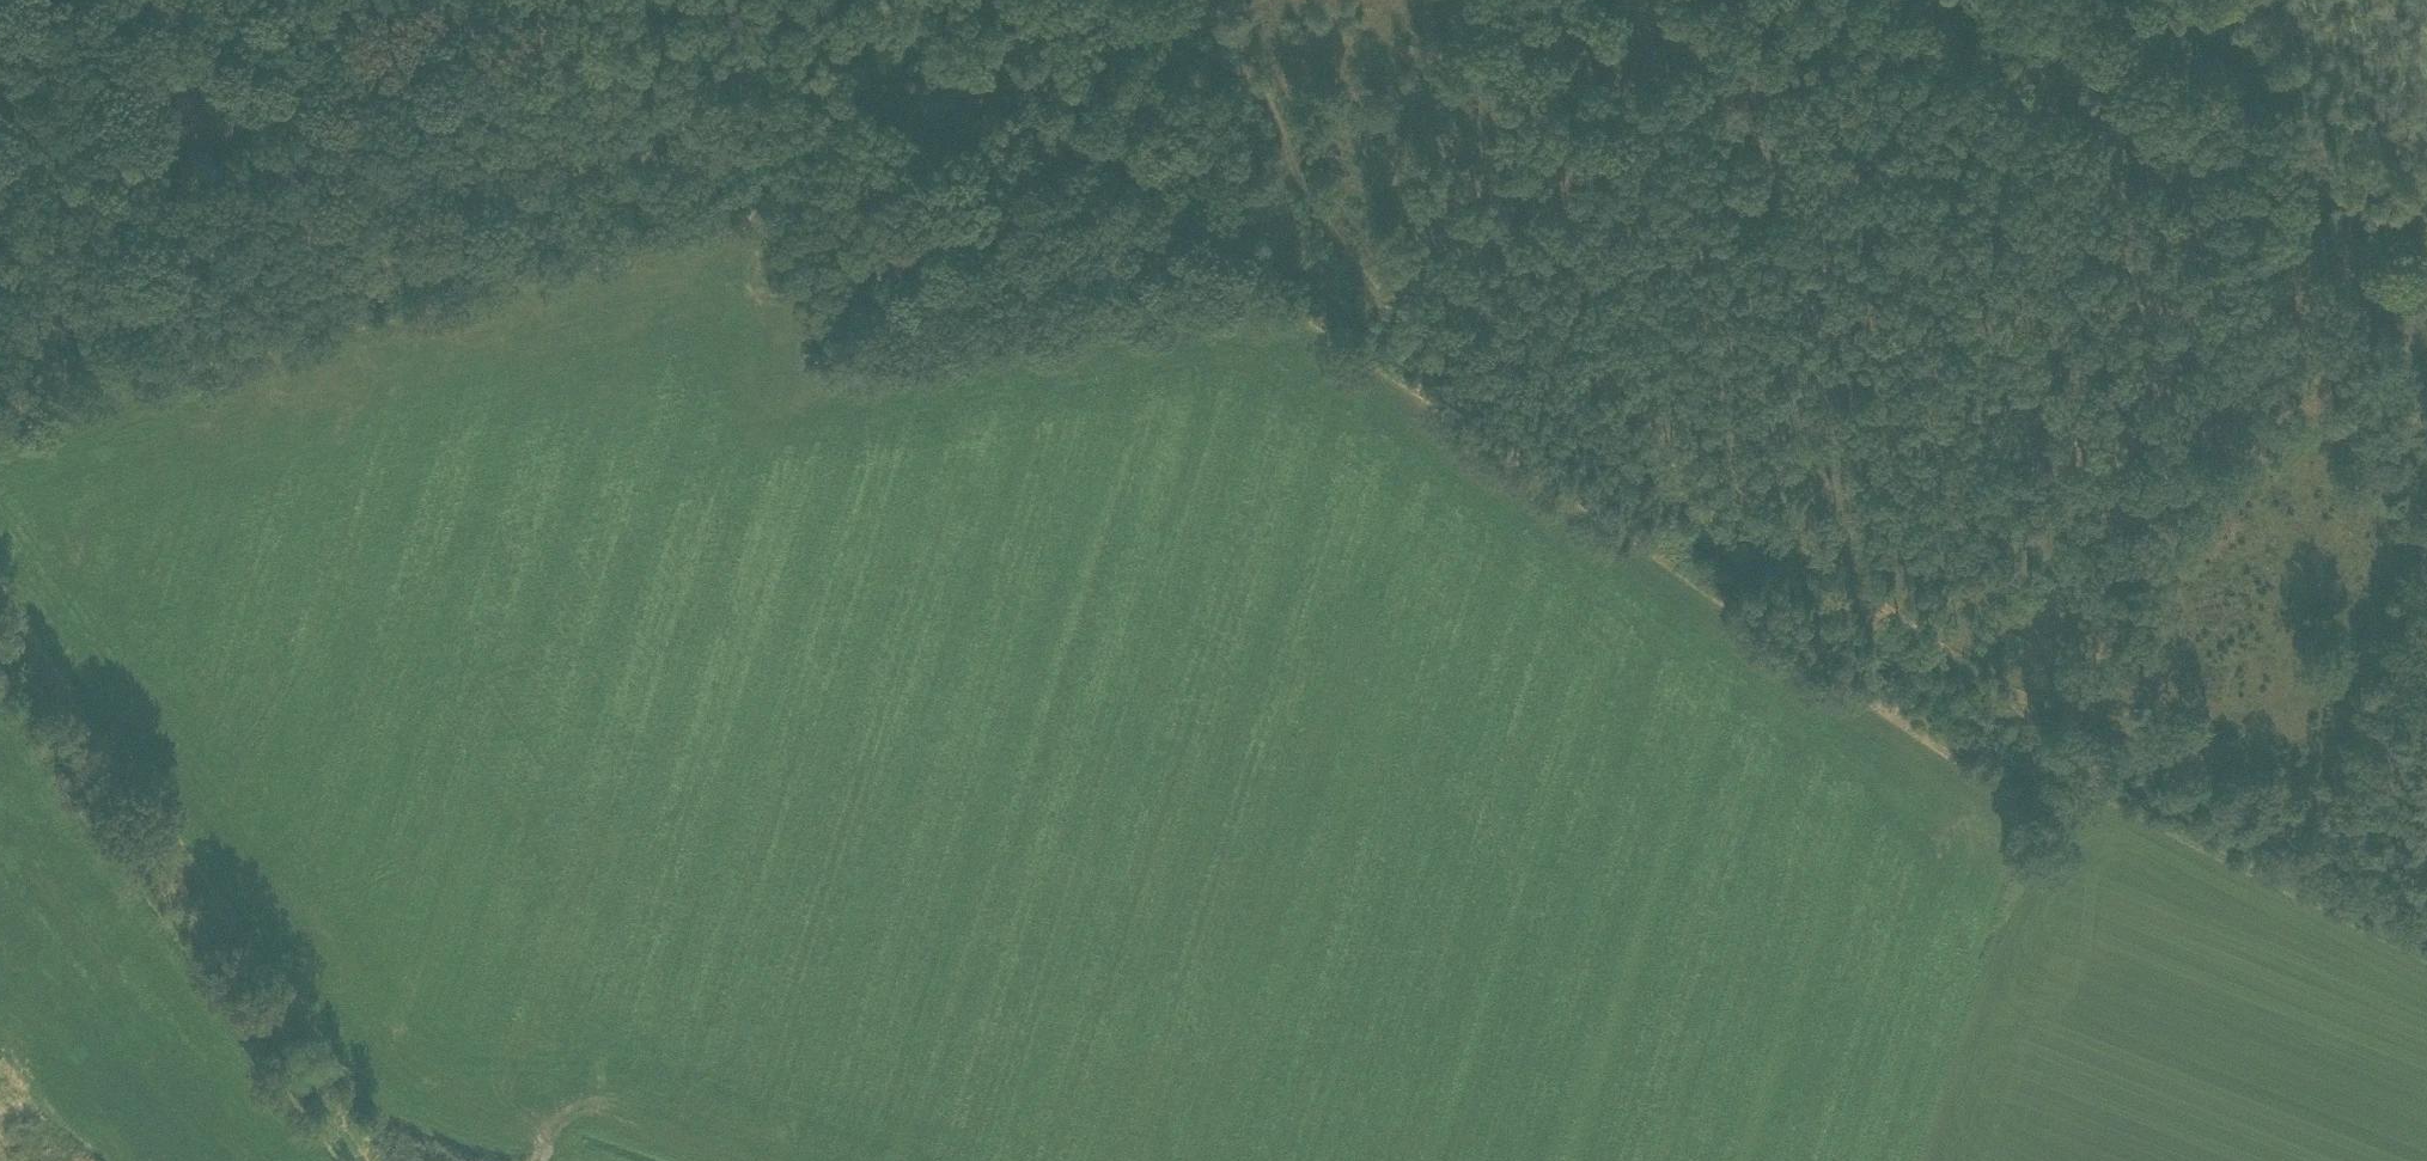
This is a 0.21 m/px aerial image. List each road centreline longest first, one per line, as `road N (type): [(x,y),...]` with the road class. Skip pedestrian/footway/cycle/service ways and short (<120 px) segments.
road 1 (track): [(1008,0),(1195,54),(1296,109),(1420,285),(2010,698),(2075,776),(2426,954)]

